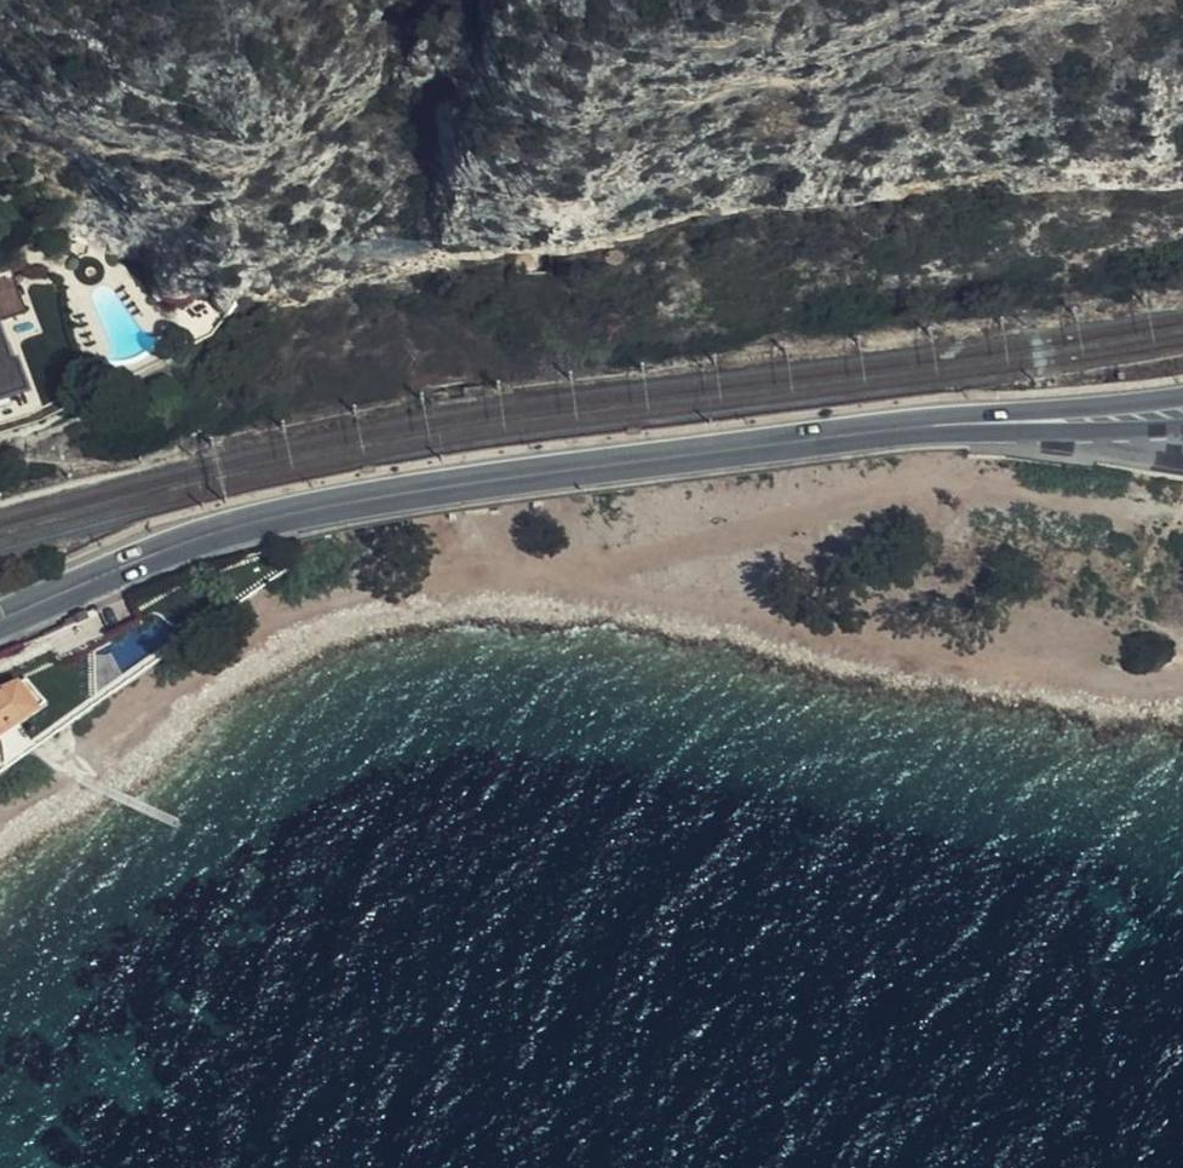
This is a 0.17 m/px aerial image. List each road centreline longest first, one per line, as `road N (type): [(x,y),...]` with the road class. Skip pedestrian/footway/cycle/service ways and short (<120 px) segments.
road 1 (secondary): [(0,619),(121,565),(318,513),(692,455),(996,424)]
road 2 (secondary): [(1182,395),(996,424)]
road 3 (secondary): [(996,424),(1062,432),(1182,427)]

